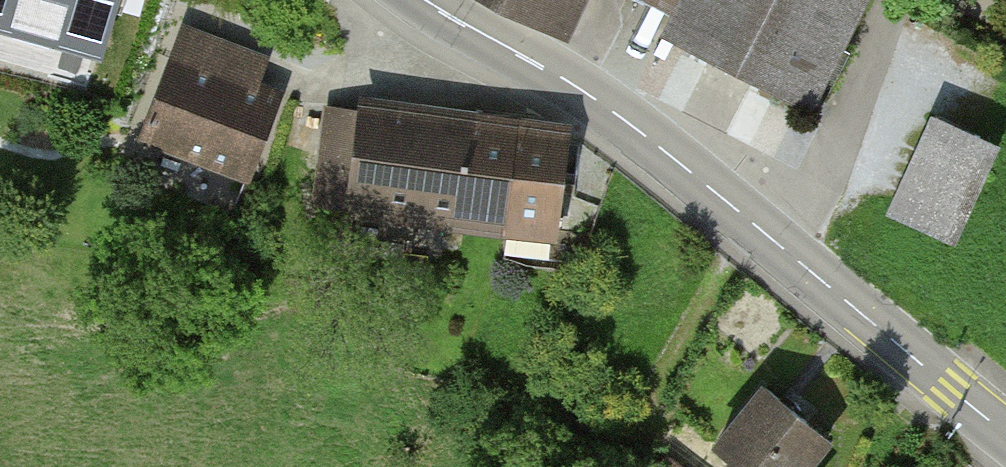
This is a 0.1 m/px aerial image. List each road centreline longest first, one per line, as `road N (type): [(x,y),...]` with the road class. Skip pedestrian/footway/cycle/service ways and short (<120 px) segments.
road 1 (tertiary): [(1005,433),(609,111),(424,0)]

